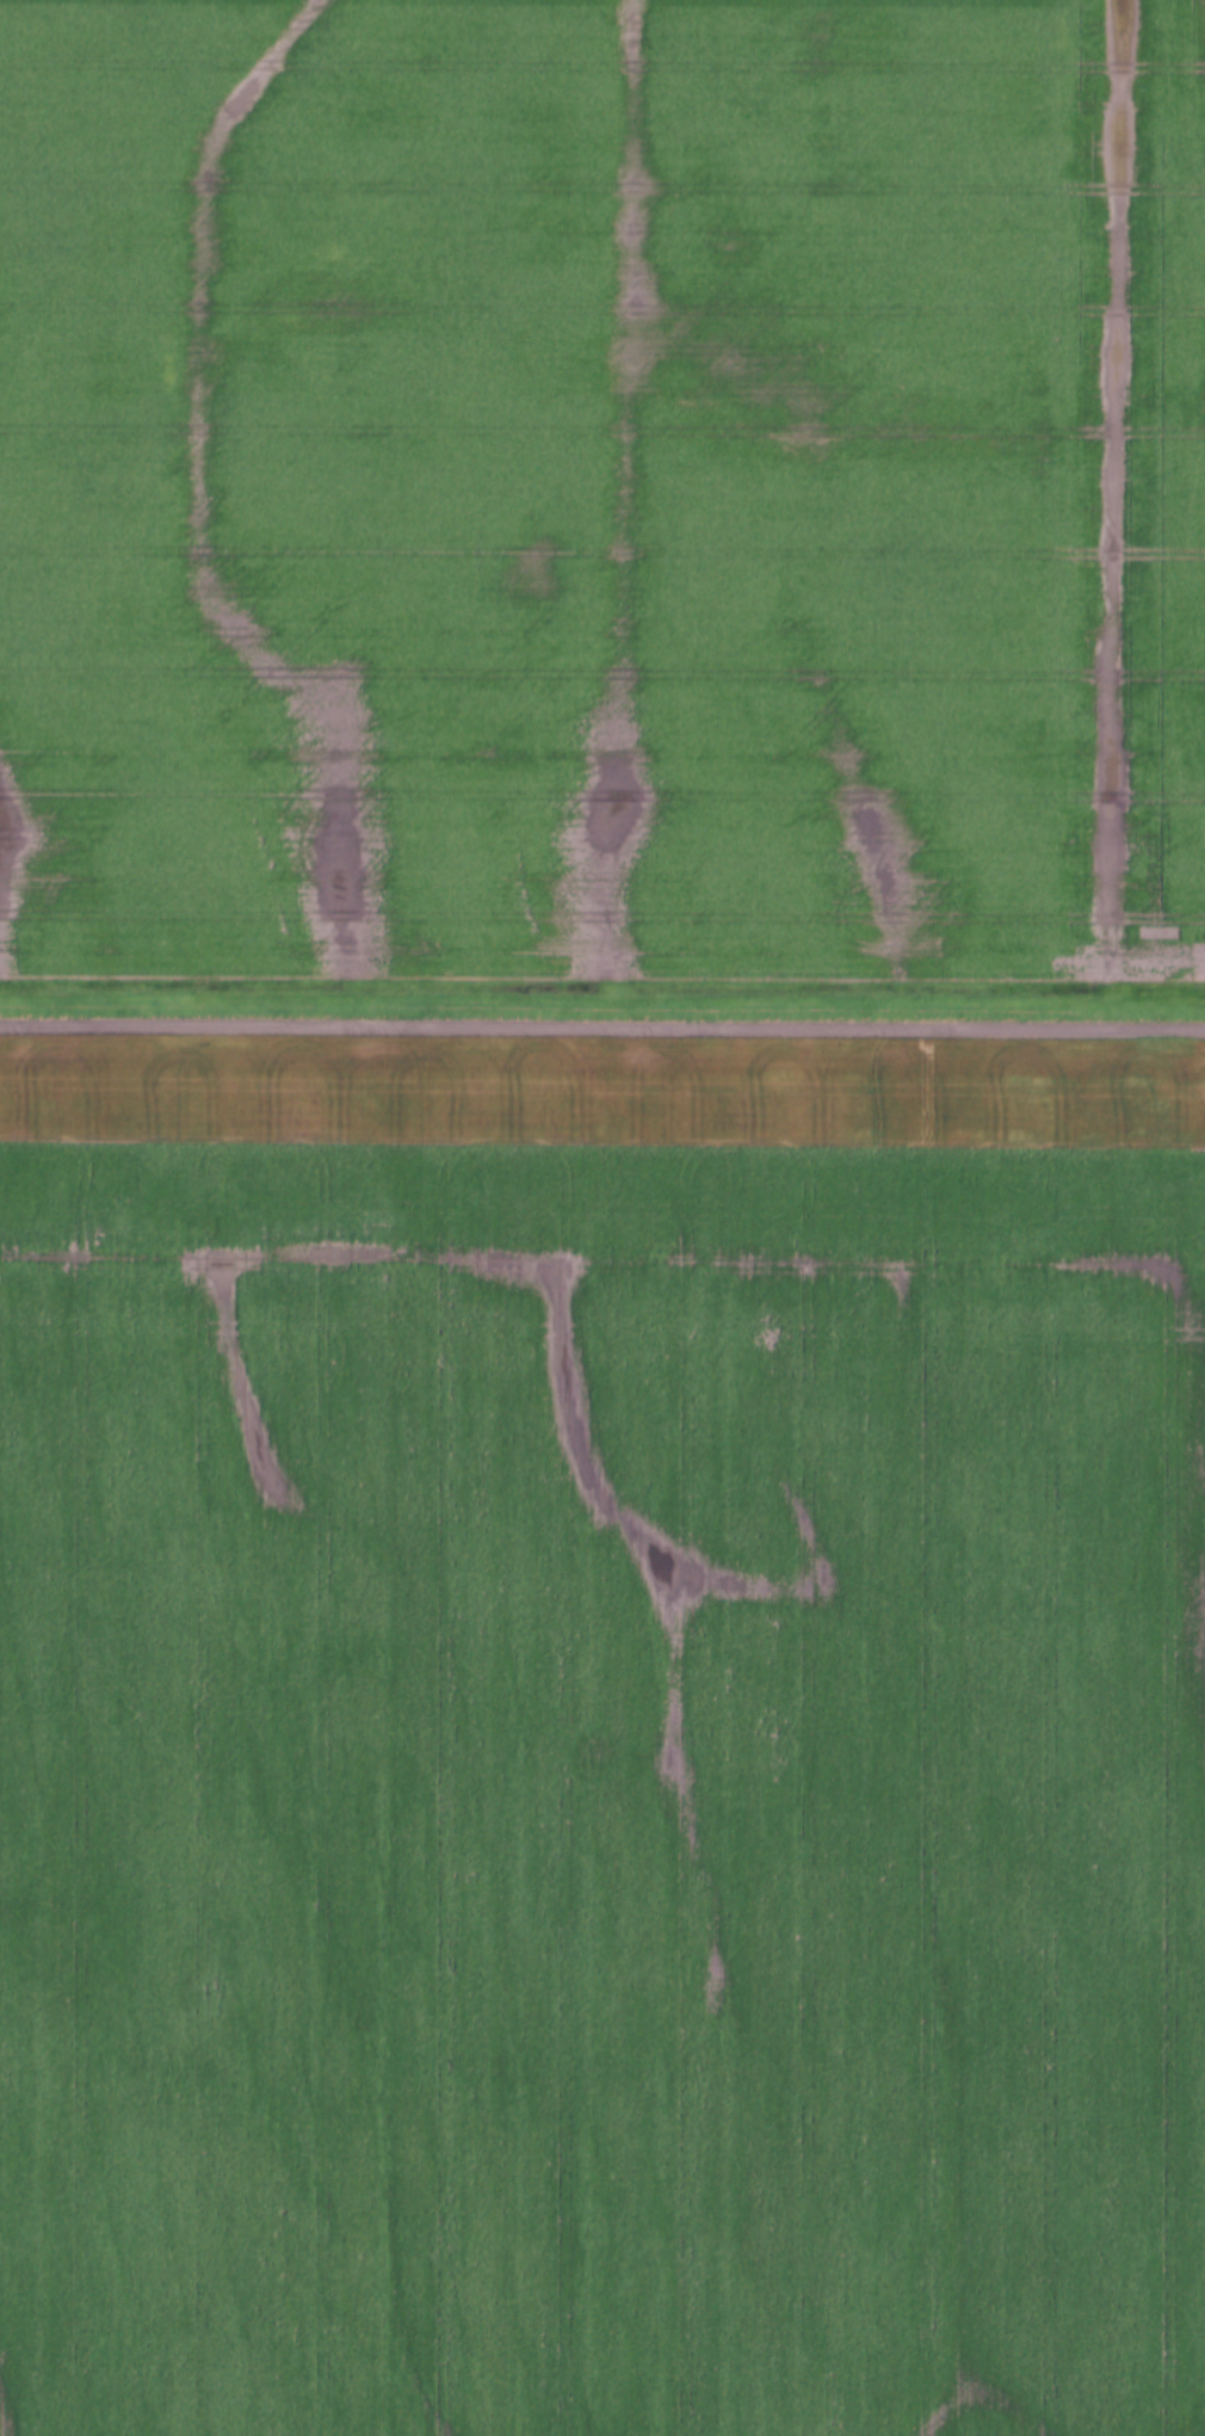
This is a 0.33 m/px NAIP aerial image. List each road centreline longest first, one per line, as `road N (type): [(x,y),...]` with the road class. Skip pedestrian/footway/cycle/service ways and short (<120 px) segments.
road 1 (track): [(0,1027),(1204,1033)]

